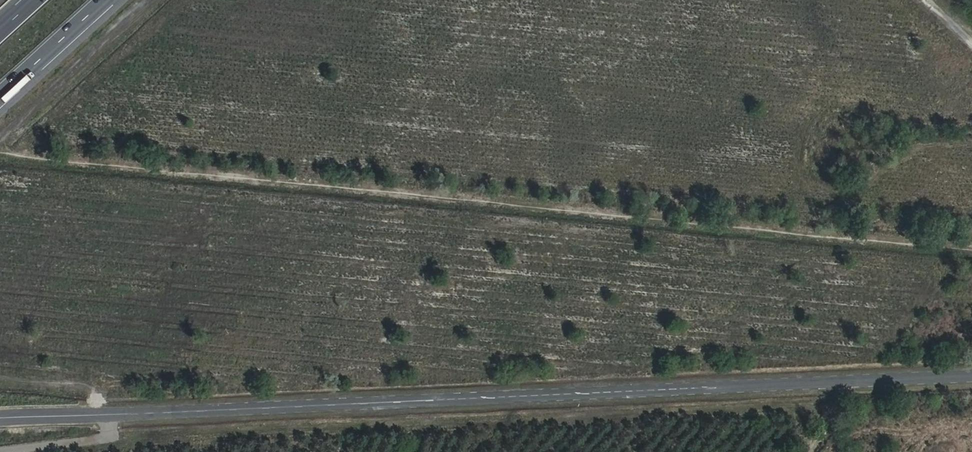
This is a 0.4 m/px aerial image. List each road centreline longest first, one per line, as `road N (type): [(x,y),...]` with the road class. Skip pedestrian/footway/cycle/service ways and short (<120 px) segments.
road 1 (track): [(971,250),(0,153)]
road 2 (tertiary): [(0,419),(971,376)]
road 3 (track): [(155,0),(0,142)]
road 4 (motorway): [(0,97),(107,0)]

